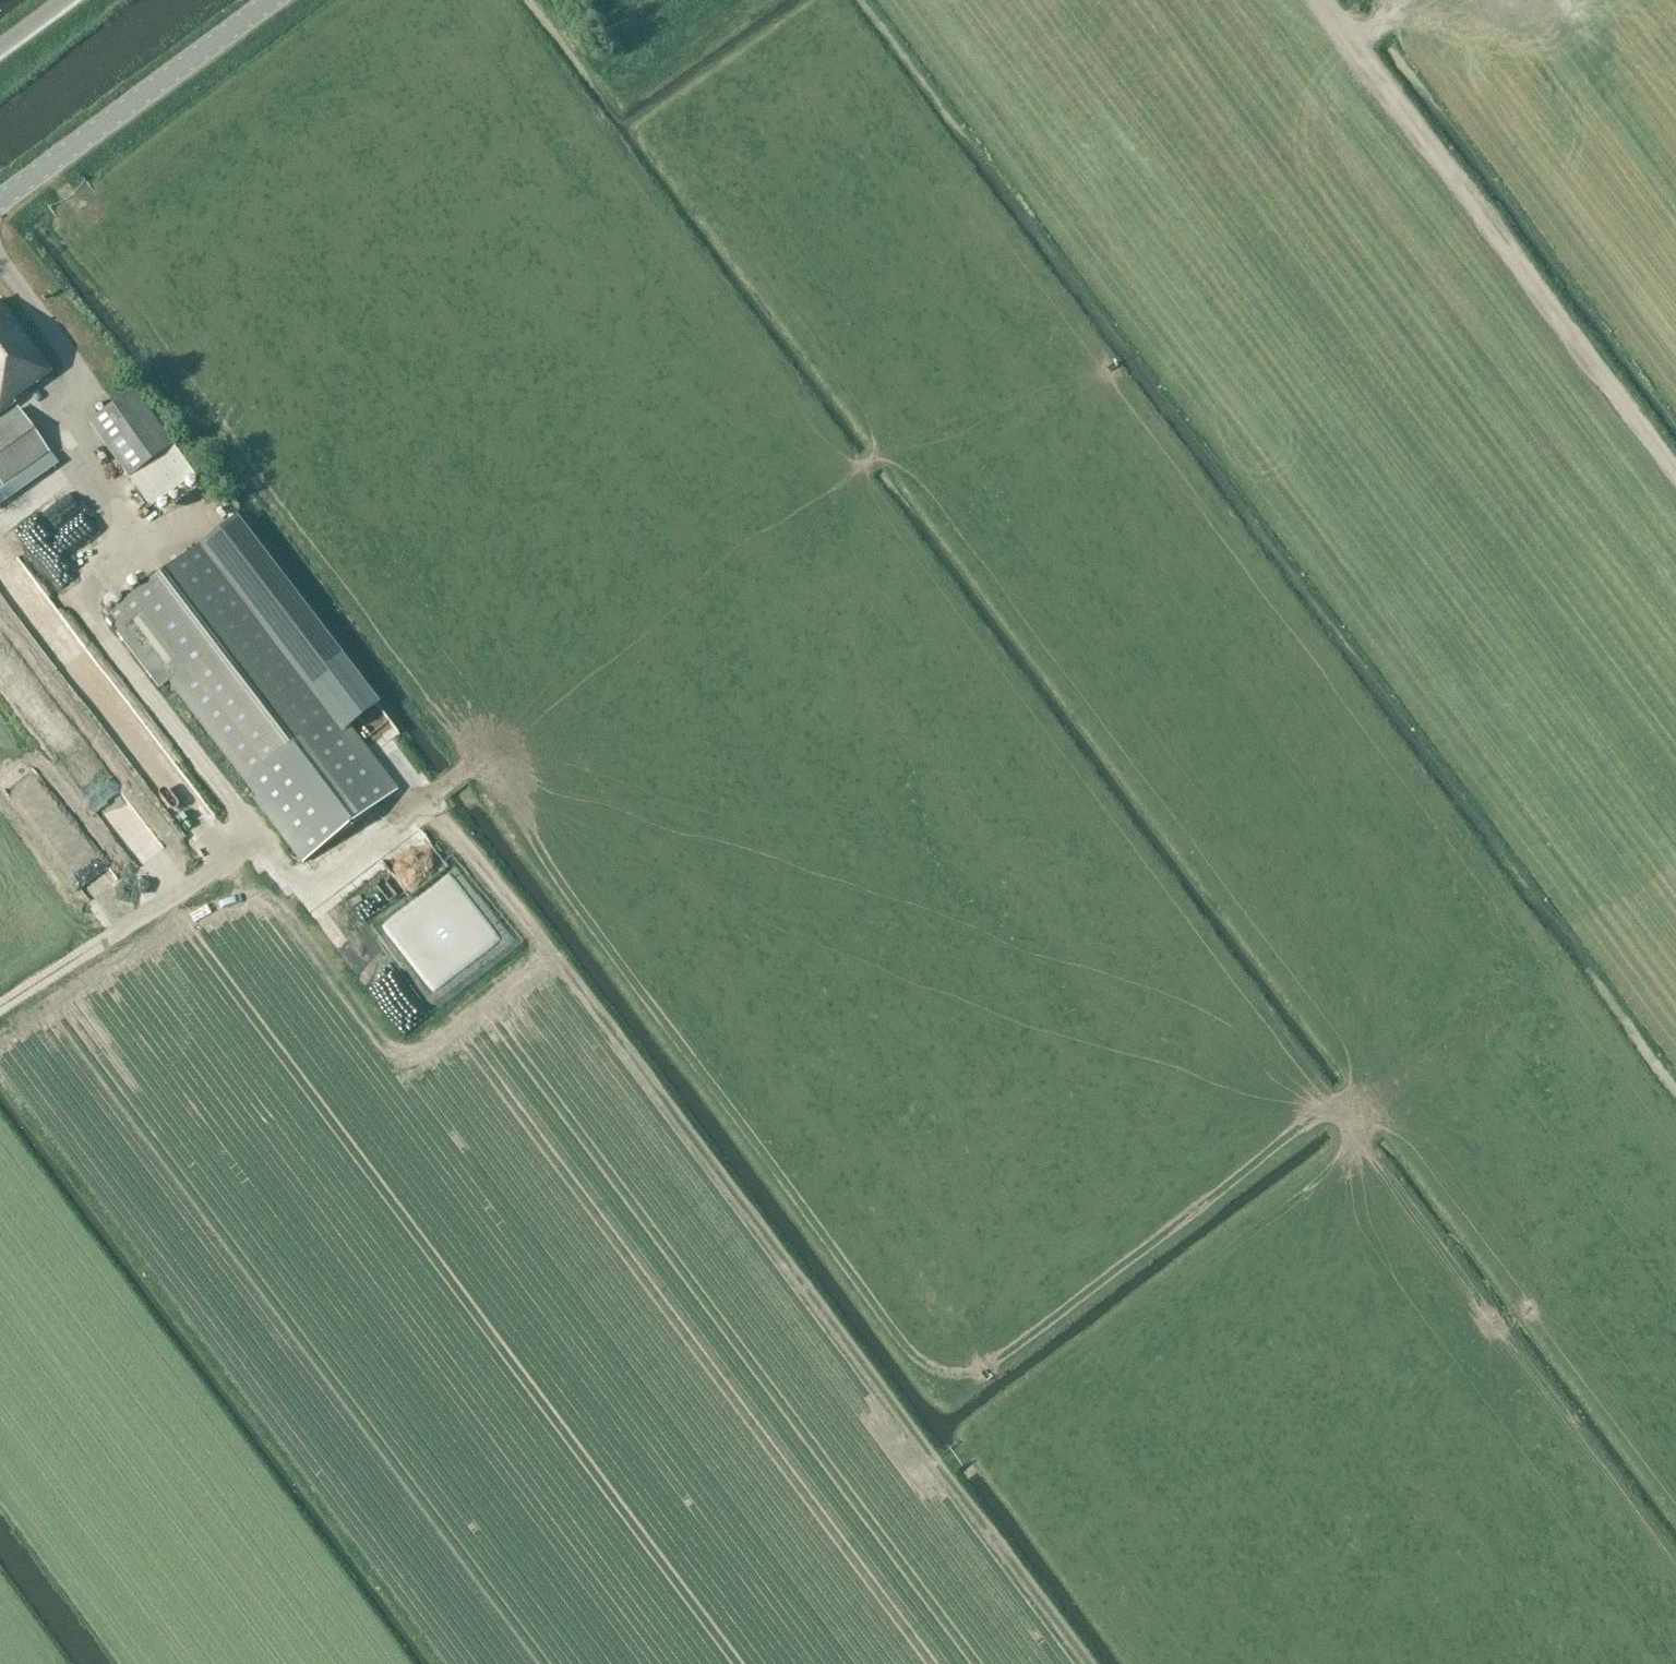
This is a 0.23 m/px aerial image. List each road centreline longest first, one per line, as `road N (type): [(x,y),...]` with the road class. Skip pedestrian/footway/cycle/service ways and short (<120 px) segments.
road 1 (tertiary): [(0,204),(276,0)]

